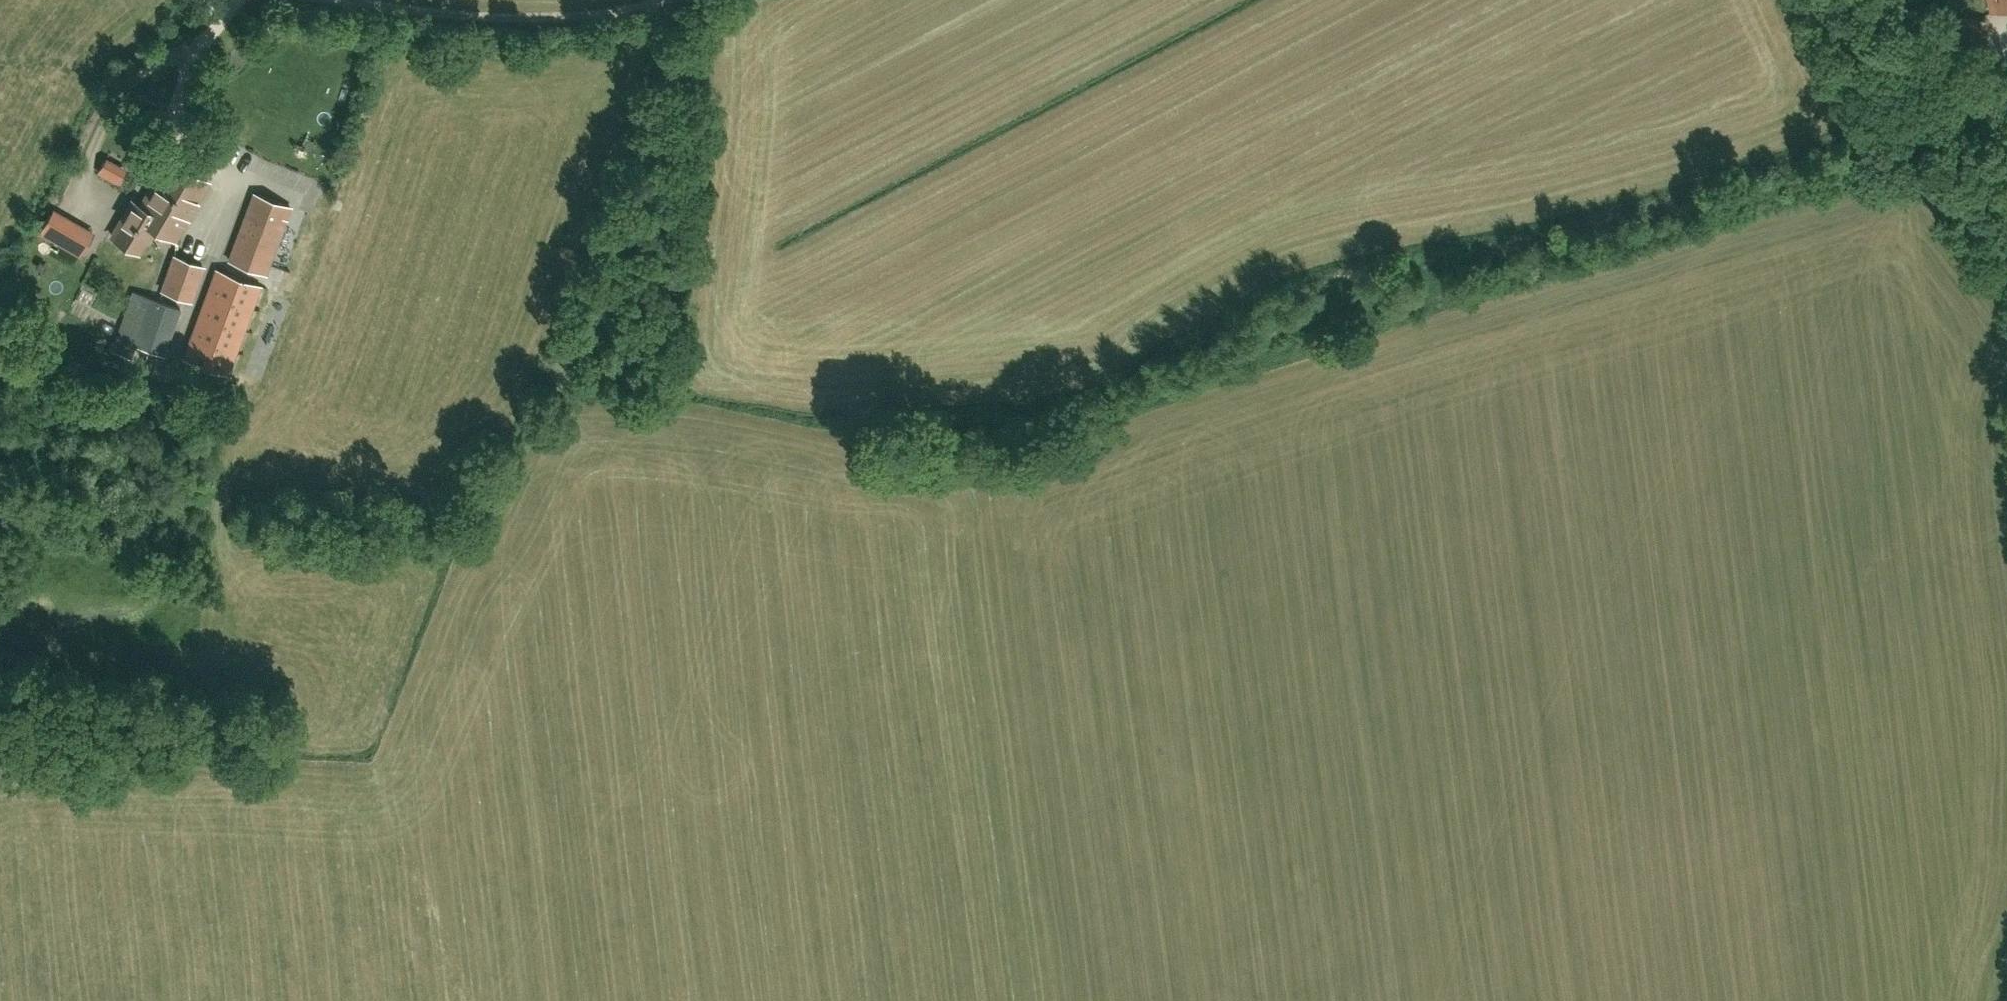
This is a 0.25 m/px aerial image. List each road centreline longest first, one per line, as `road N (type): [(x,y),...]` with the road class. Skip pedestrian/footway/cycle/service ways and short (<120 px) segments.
road 1 (track): [(372,0),(547,16),(625,14),(663,0)]

